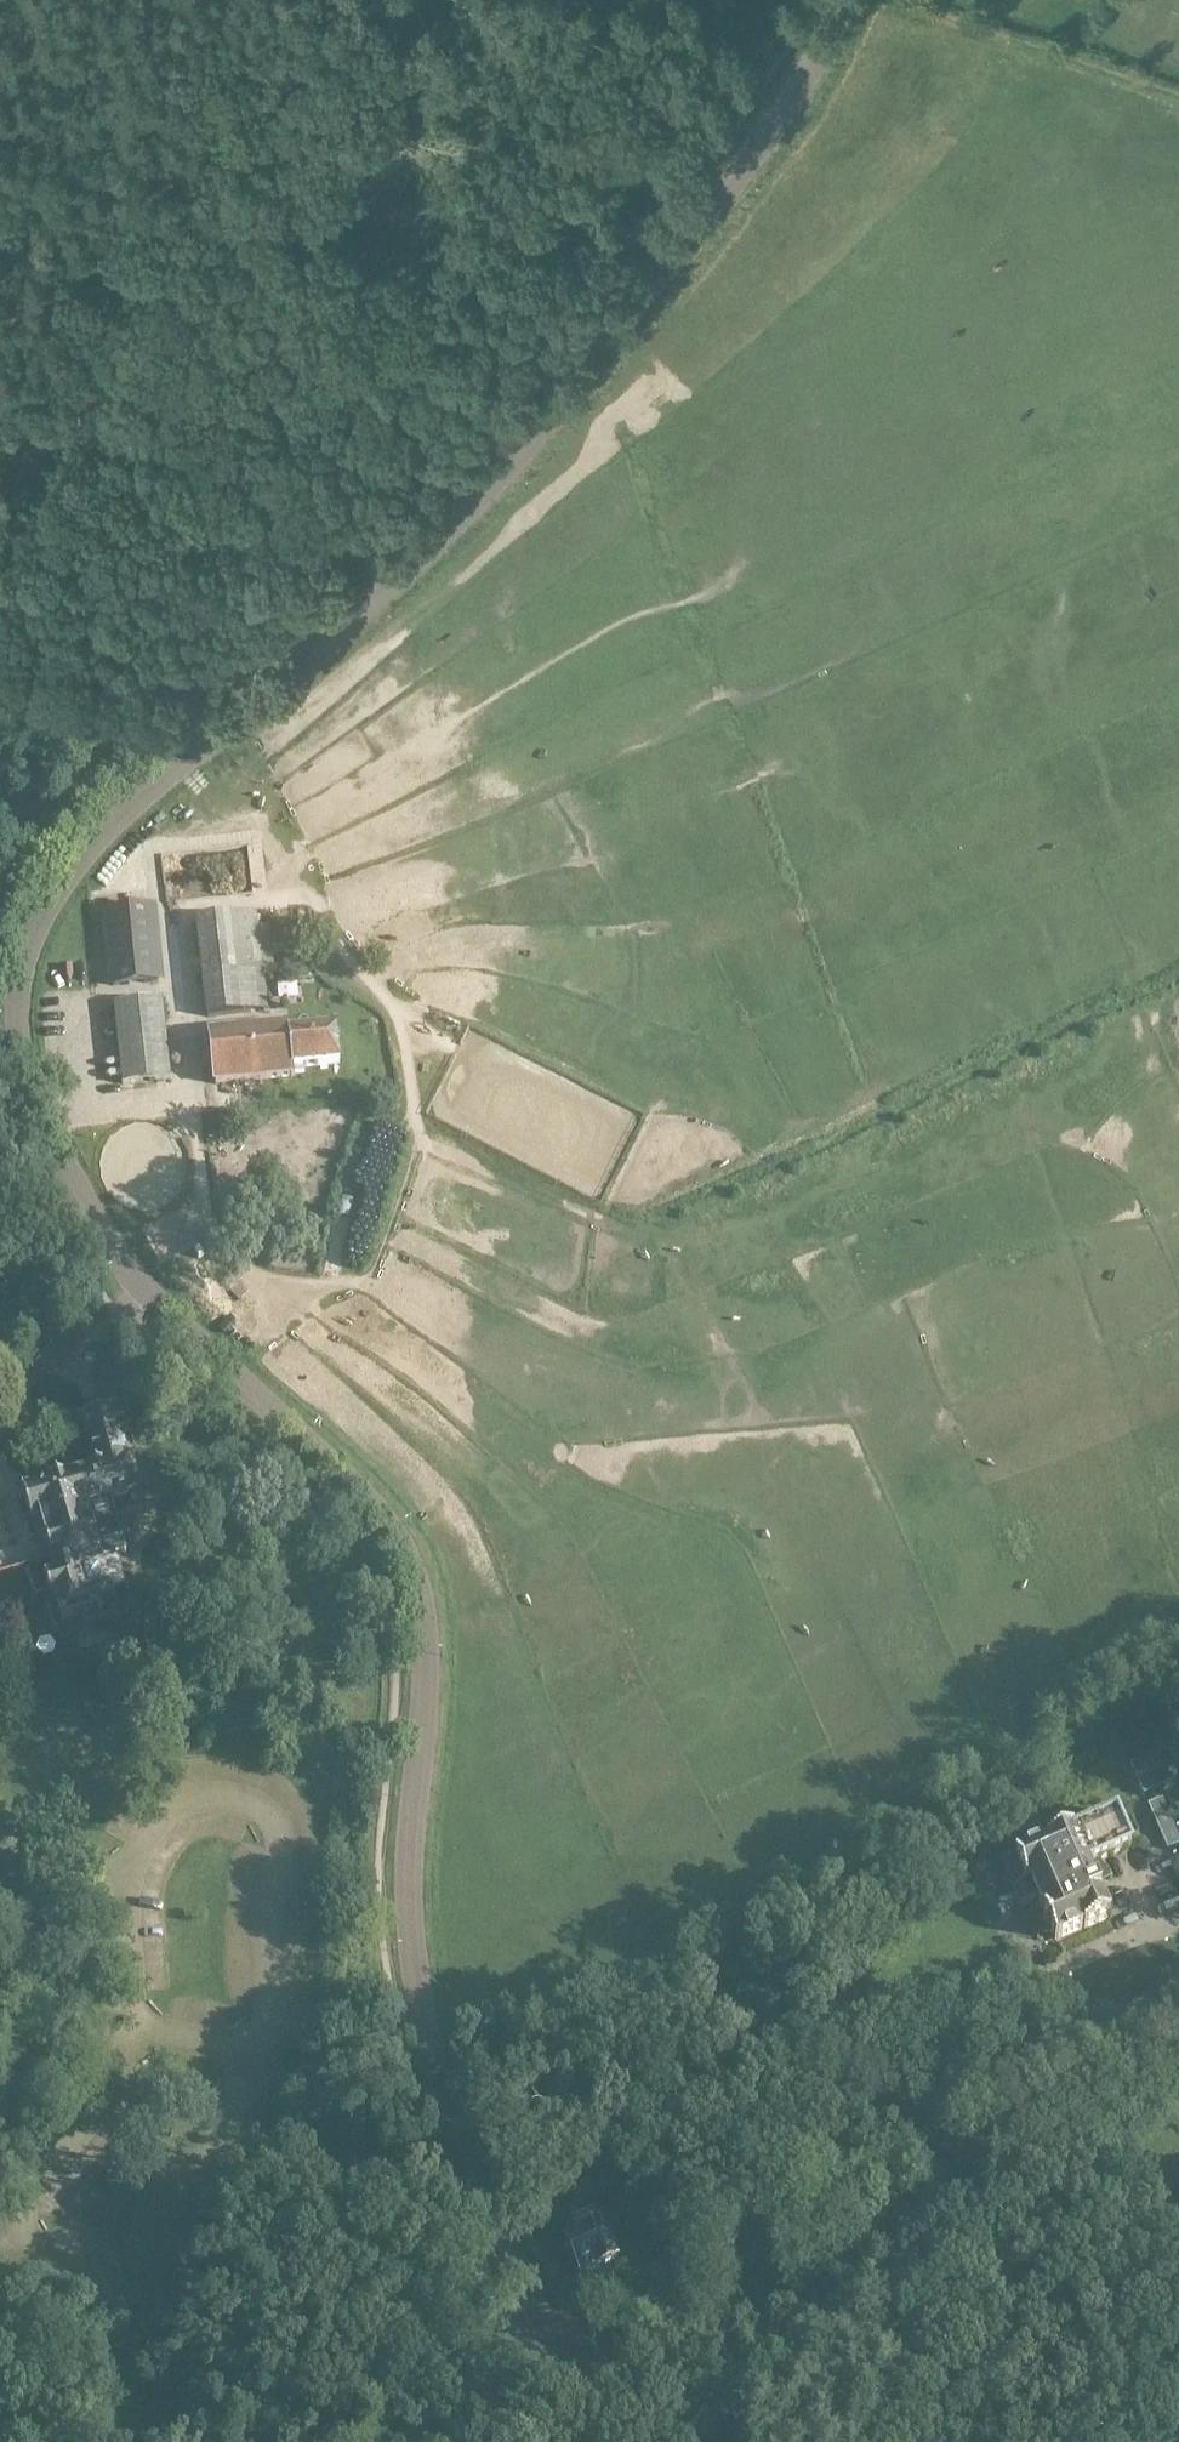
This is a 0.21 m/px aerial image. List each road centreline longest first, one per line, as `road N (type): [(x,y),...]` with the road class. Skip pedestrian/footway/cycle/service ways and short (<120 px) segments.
road 1 (unclassified): [(552,2339),(442,2065),(423,1994),(417,1929),(434,1606),(405,1546),(124,1268),(47,1135),(17,1040),(15,988),(35,927),(78,868),(172,772),(370,605),(556,408),(763,143),(845,0)]
road 2 (residential): [(552,2339),(956,2164)]
road 3 (unclassified): [(1178,1931),(1140,1937),(1058,1972),(1000,2023),(971,2062),(953,2123),(956,2164)]
road 4 (residential): [(956,2164),(1178,2064)]

